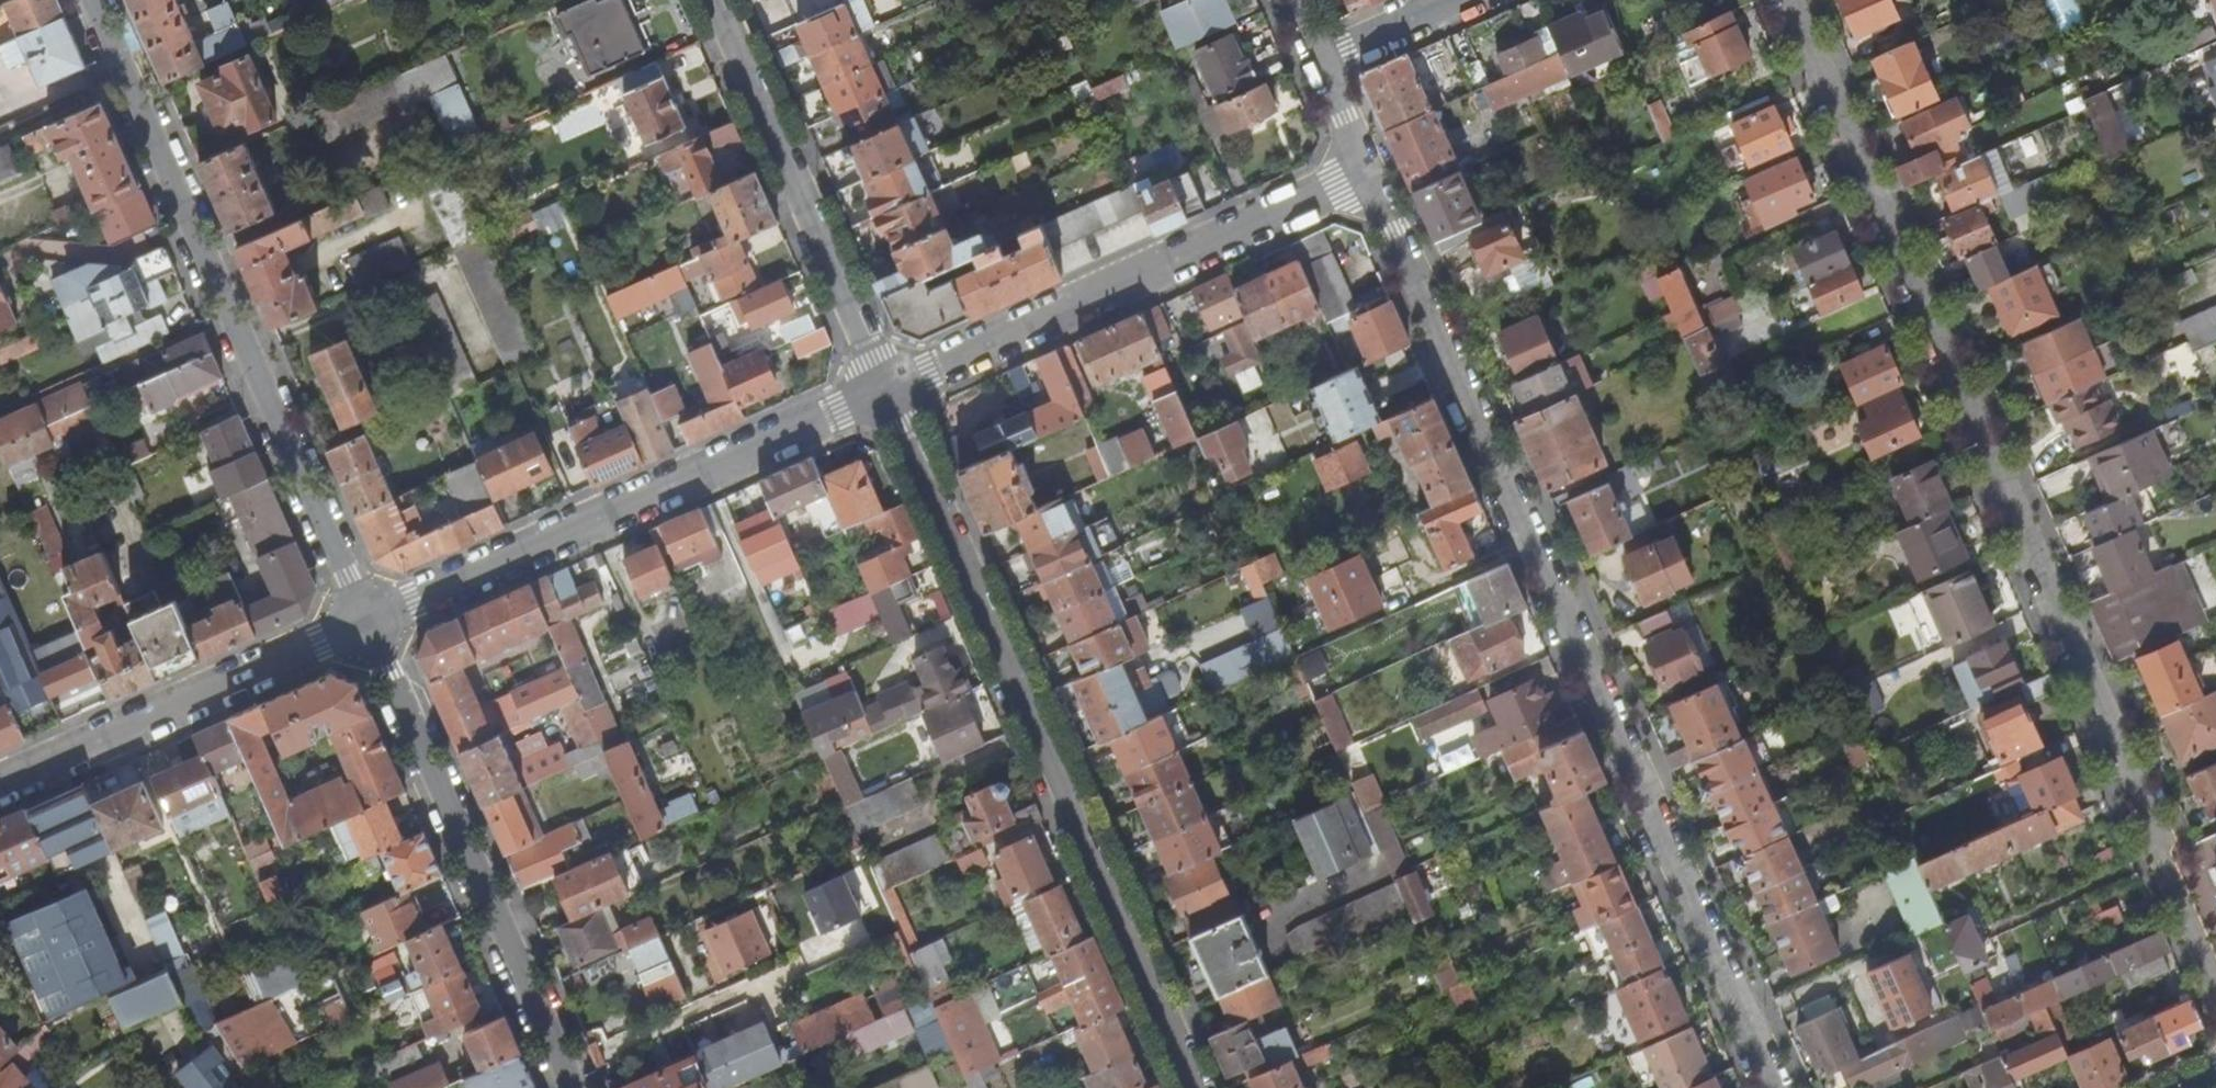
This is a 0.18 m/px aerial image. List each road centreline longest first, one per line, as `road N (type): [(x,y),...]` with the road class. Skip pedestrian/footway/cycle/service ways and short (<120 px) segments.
road 1 (residential): [(1787,0),(2215,993)]
road 2 (residential): [(1369,176),(1770,1087)]
road 3 (residential): [(1192,1087),(887,389)]
road 4 (residential): [(91,0),(370,621)]
road 5 (residential): [(887,389),(370,621)]
road 6 (residential): [(1369,176),(887,389)]
road 7 (residential): [(370,621),(567,1087)]
road 8 (residential): [(887,389),(716,0)]
road 9 (residential): [(370,621),(0,785)]
road 10 (residential): [(1458,0),(1326,58)]
road 11 (residential): [(1326,58),(1369,176)]

